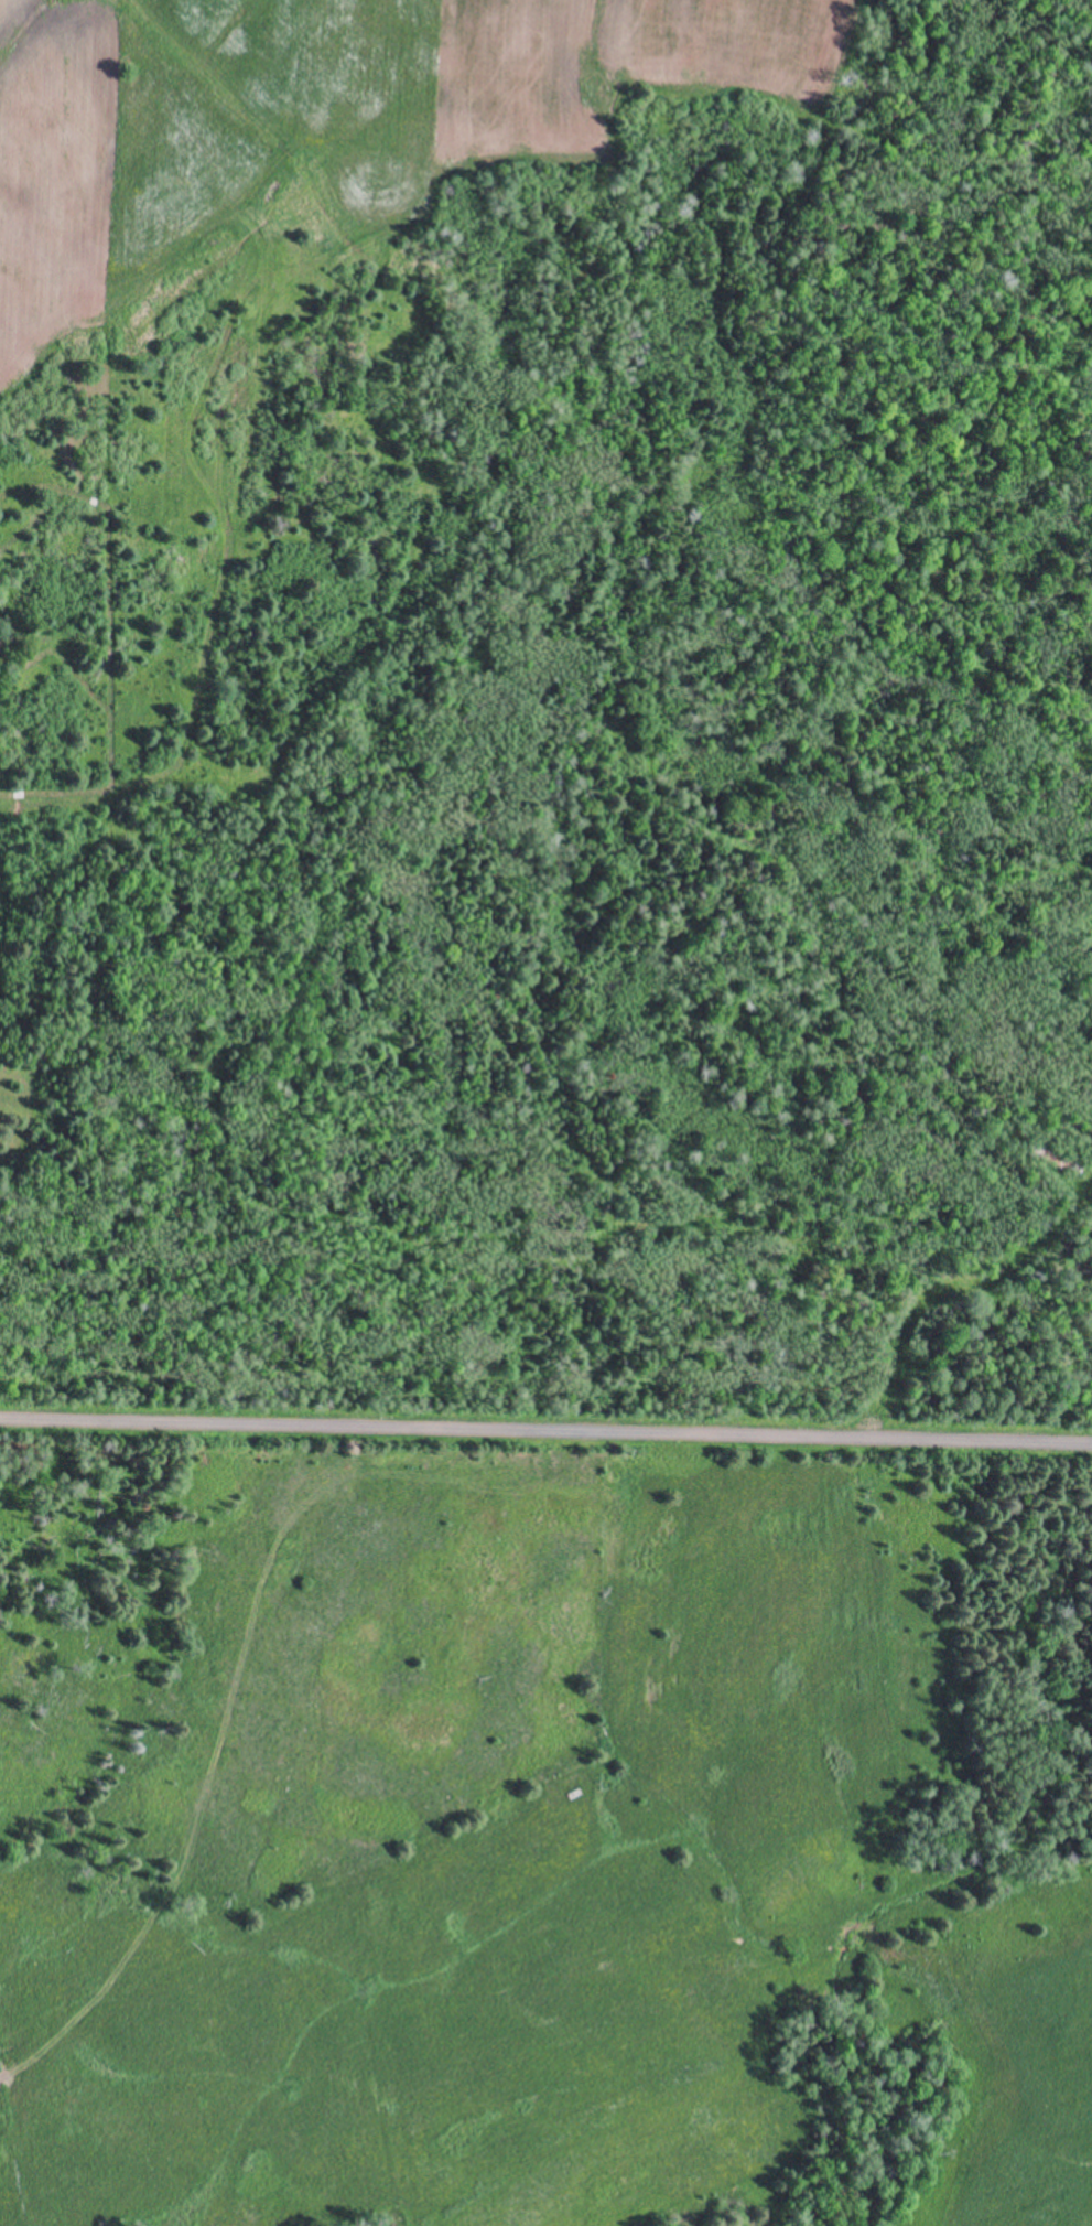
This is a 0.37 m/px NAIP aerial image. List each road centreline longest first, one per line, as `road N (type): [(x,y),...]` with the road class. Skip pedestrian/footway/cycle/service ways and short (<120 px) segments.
road 1 (residential): [(0,1422),(1091,1443)]

